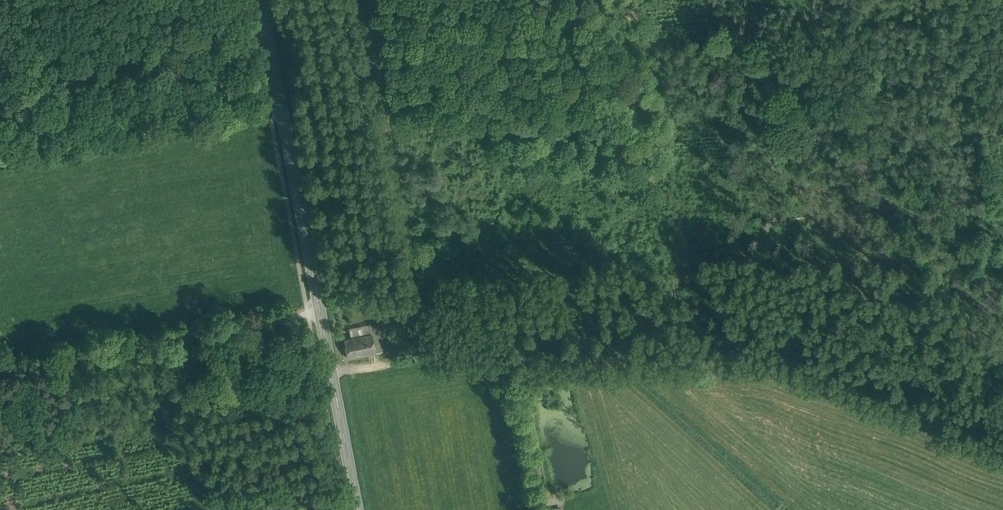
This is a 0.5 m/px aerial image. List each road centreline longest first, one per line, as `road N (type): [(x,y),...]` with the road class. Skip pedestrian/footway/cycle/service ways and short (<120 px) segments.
road 1 (secondary): [(359,509),(262,0)]

